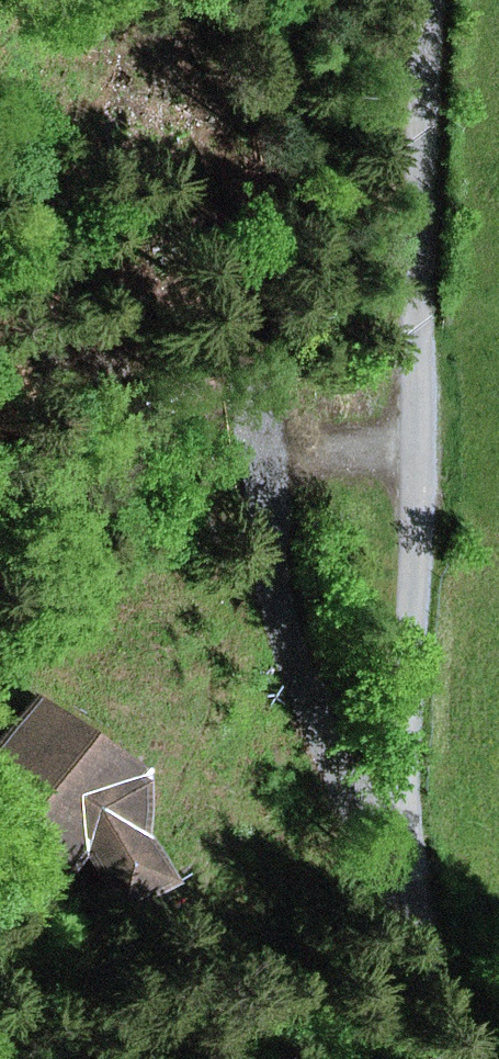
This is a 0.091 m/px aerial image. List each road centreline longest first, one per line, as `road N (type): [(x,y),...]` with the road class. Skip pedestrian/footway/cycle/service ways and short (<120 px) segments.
road 1 (track): [(429,0),(407,892),(423,990)]
road 2 (track): [(407,892),(296,637),(281,548),(296,497),(328,474),(418,446)]

